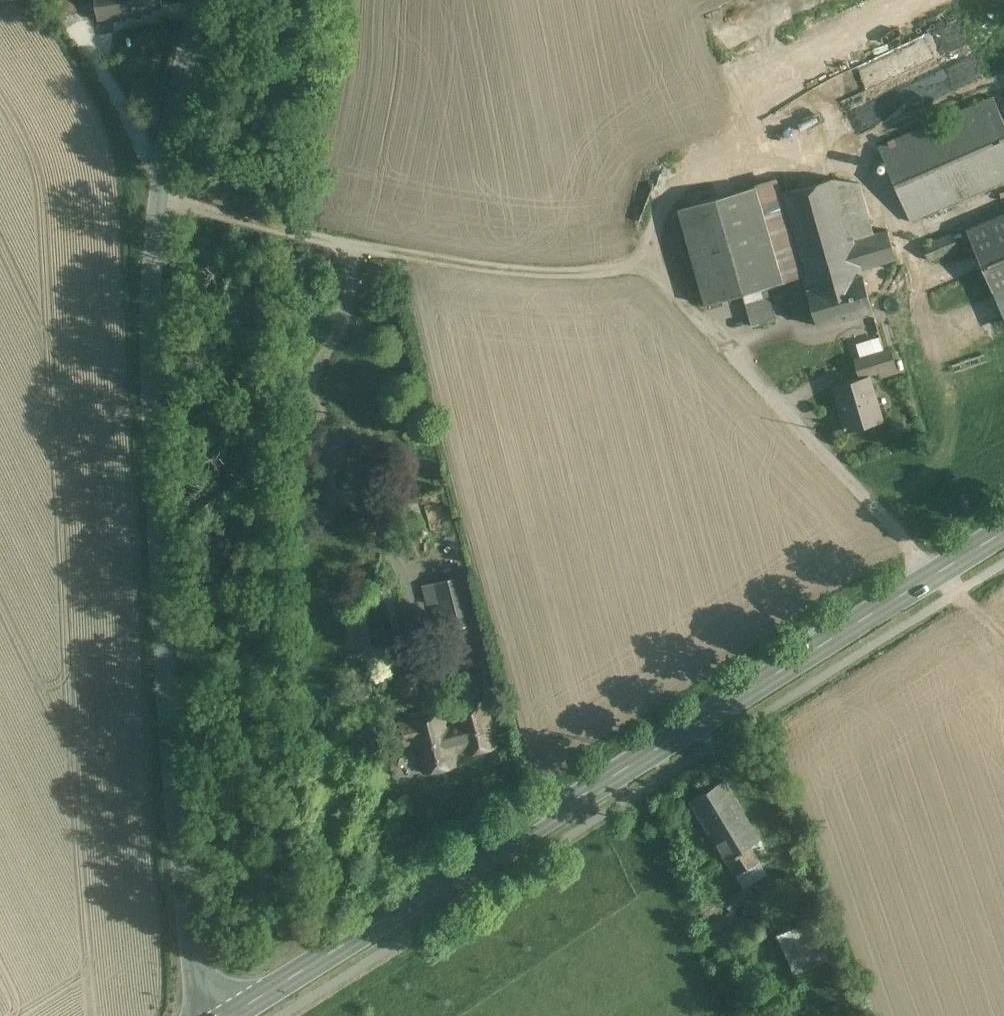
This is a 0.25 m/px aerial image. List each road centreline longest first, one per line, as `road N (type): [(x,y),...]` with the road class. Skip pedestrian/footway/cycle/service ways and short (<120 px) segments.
road 1 (tertiary): [(199,0),(158,338),(185,856),(202,1015)]
road 2 (track): [(1003,654),(942,568),(650,262),(502,267),(173,212)]
road 3 (primary): [(1003,530),(225,1015)]

